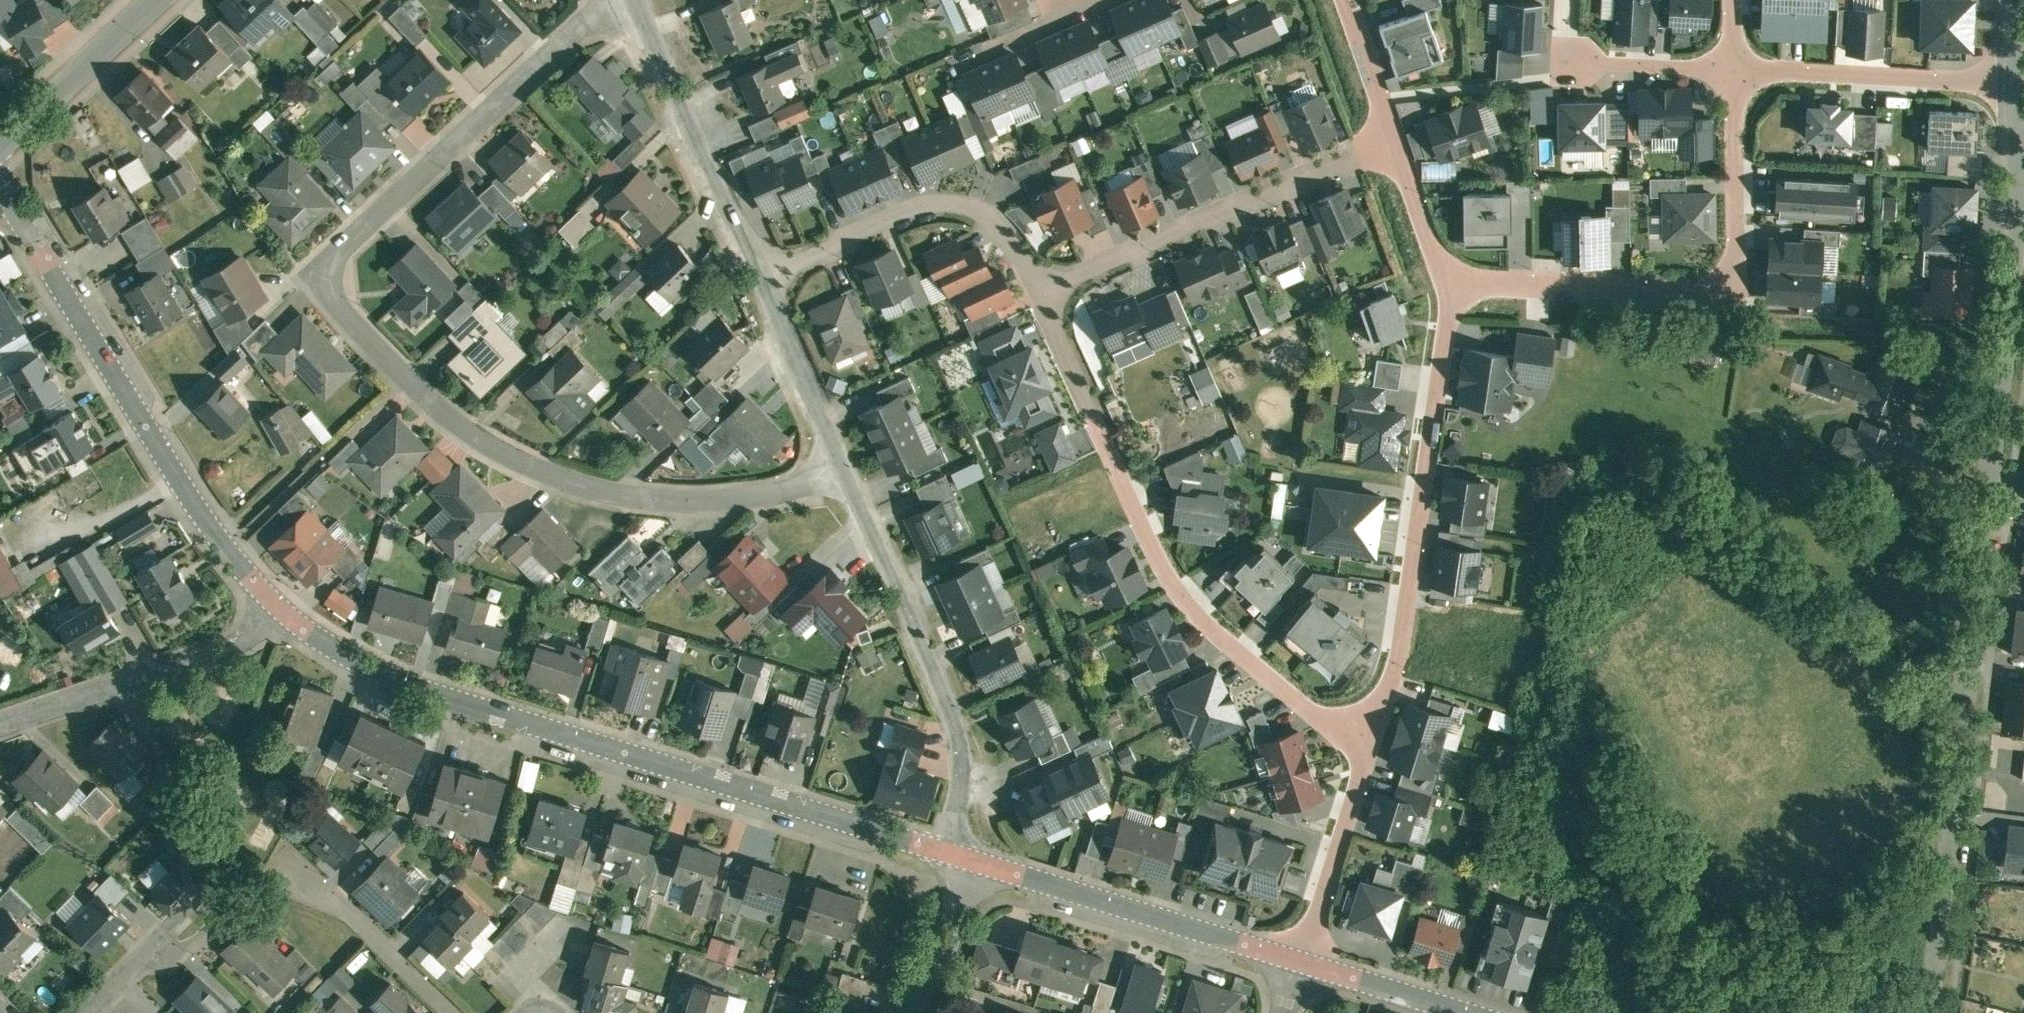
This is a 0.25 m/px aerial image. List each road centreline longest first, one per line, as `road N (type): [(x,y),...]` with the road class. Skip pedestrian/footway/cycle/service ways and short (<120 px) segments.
road 1 (residential): [(834,464),(765,496),(662,499),(584,486),(461,428),(399,376),(332,295),(327,275),(336,253),(611,0)]
road 2 (residential): [(1933,1012),(2020,262),(2017,87)]
road 3 (residential): [(278,610),(353,659),(471,705),(948,850)]
road 4 (residential): [(1366,734),(1311,706),(1197,605),(1170,569),(1039,290)]
road 5 (residential): [(0,182),(140,417),(278,610)]
road 6 (residential): [(1445,286),(1686,293),(1727,283),(1741,268),(1744,248),(1737,71)]
road 7 (residential): [(1445,286),(1392,651),(1366,734)]
road 8 (residential): [(834,464),(957,728),(967,775),(948,850)]
road 9 (residential): [(1388,145),(1039,290)]
road 10 (residential): [(1039,290),(1016,244),(990,217),(936,205),(753,279)]
road 11 (residential): [(968,857),(1294,958)]
road 12 (residential): [(632,0),(753,279)]
road 13 (residential): [(278,610),(200,661),(0,722)]
road 14 (residential): [(2017,87),(1737,71)]
road 15 (residential): [(454,1012),(306,873),(264,872)]
road 16 (residential): [(1366,734),(1294,958)]
road 17 (tertiary): [(152,0),(0,143)]
road 18 (residential): [(753,279),(834,464)]
road 19 (residential): [(1300,959),(1473,1012)]
road 20 (residential): [(968,857),(917,1012)]
road 21 (residential): [(1737,71),(1581,59)]
road 22 (residential): [(1340,0),(1388,145)]
road 23 (residential): [(1388,145),(1445,286)]
road 24 (residential): [(188,950),(155,950),(87,1012)]

